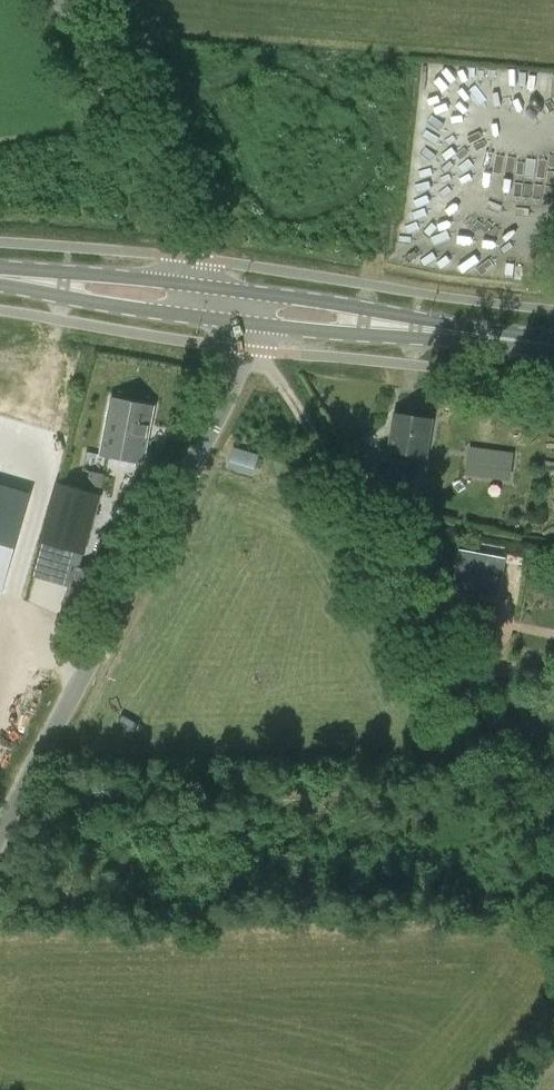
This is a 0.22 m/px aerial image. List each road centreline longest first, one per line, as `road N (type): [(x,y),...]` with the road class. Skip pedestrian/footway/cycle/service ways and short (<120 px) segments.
road 1 (unclassified): [(0,839),(251,349),(230,303)]
road 2 (track): [(472,707),(316,437),(270,365),(251,349)]
road 3 (unclassified): [(230,303),(60,0)]
road 4 (primary): [(553,344),(230,303)]
road 5 (primary): [(230,303),(0,275)]

